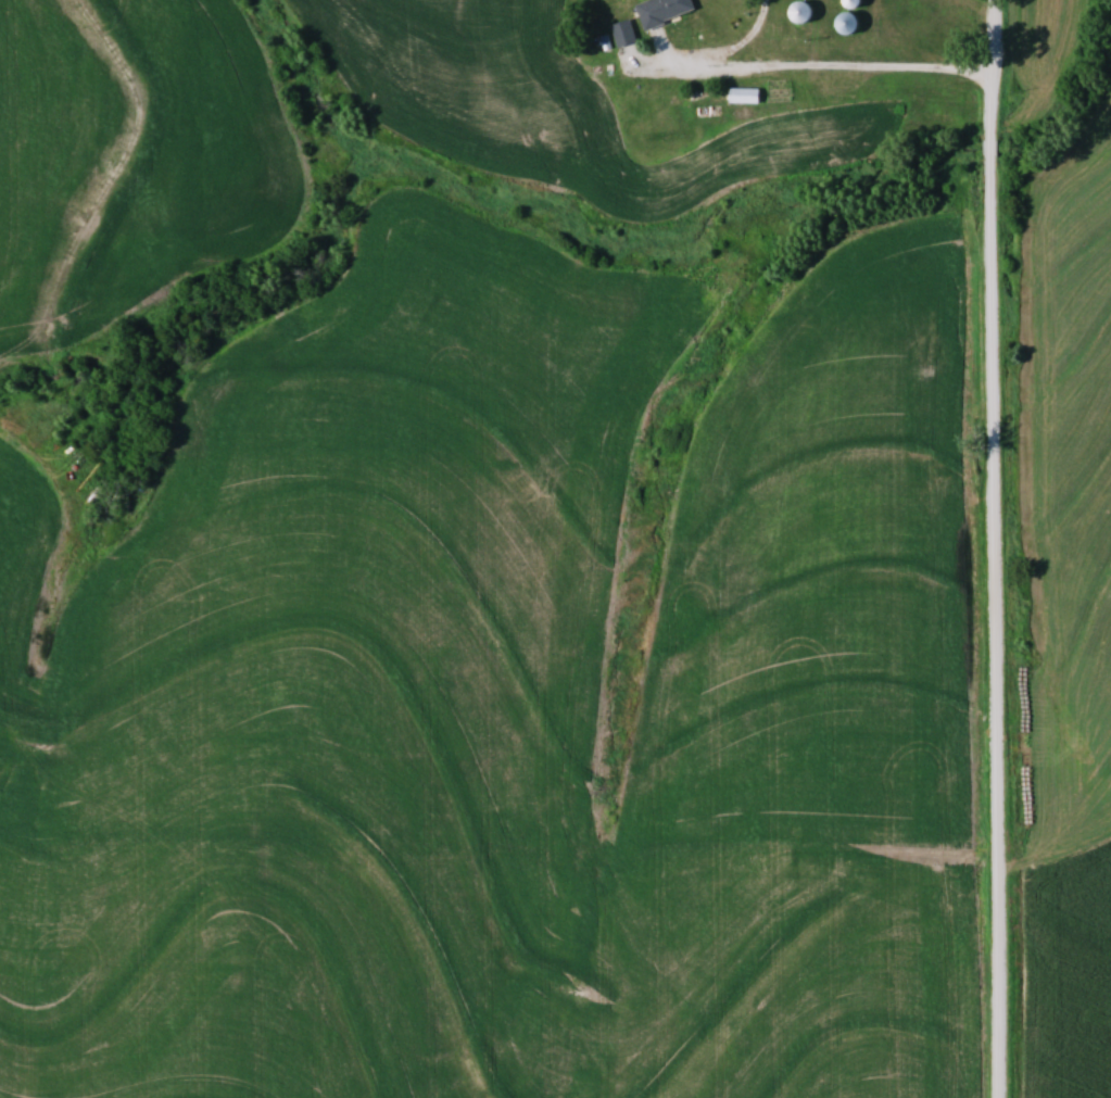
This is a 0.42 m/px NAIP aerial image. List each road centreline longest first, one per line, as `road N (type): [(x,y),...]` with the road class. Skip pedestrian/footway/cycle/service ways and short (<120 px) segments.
road 1 (residential): [(1003,1097),(994,126),(1000,0)]

